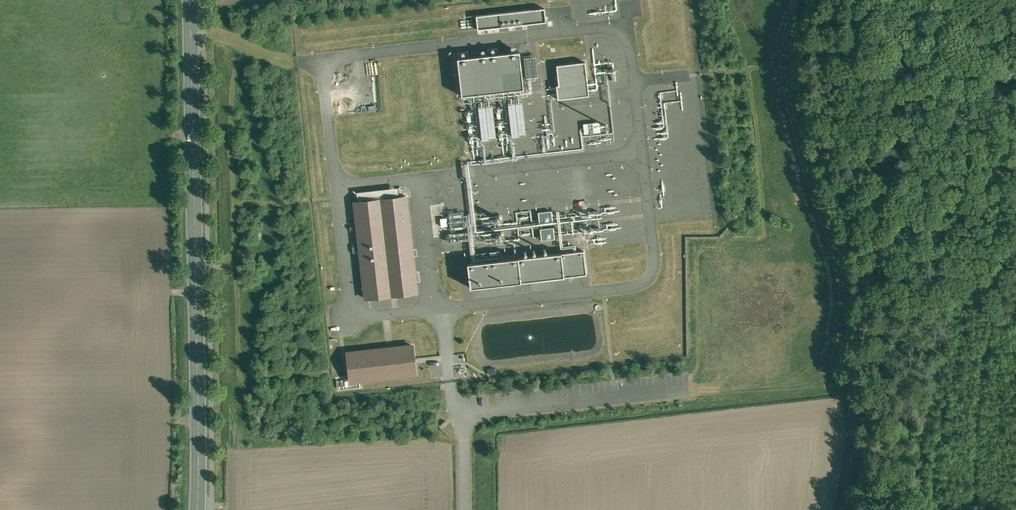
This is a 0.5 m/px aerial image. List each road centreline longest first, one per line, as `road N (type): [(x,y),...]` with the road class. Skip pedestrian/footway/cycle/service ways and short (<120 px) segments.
road 1 (primary): [(195,509),(191,0)]

